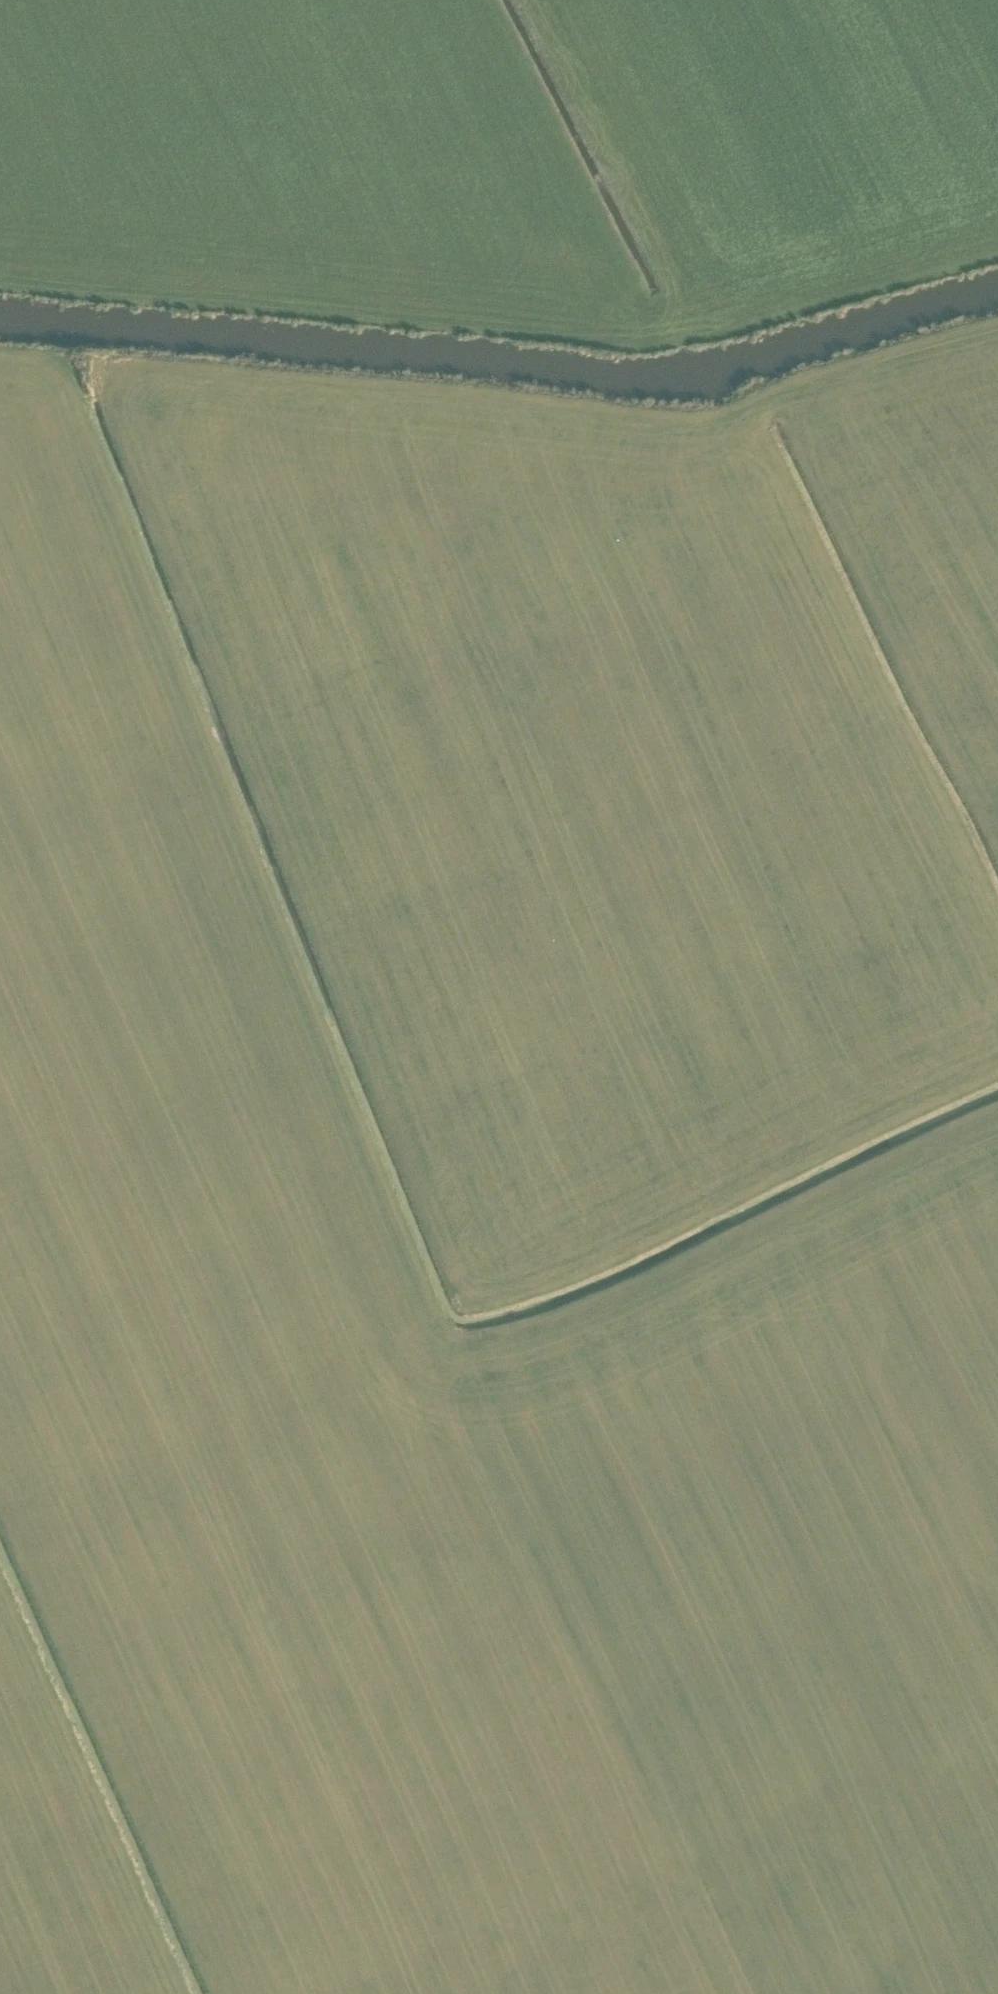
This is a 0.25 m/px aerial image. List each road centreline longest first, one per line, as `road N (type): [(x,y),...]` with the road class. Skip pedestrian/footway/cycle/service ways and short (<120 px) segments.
road 1 (track): [(997,335),(788,395),(744,419)]

